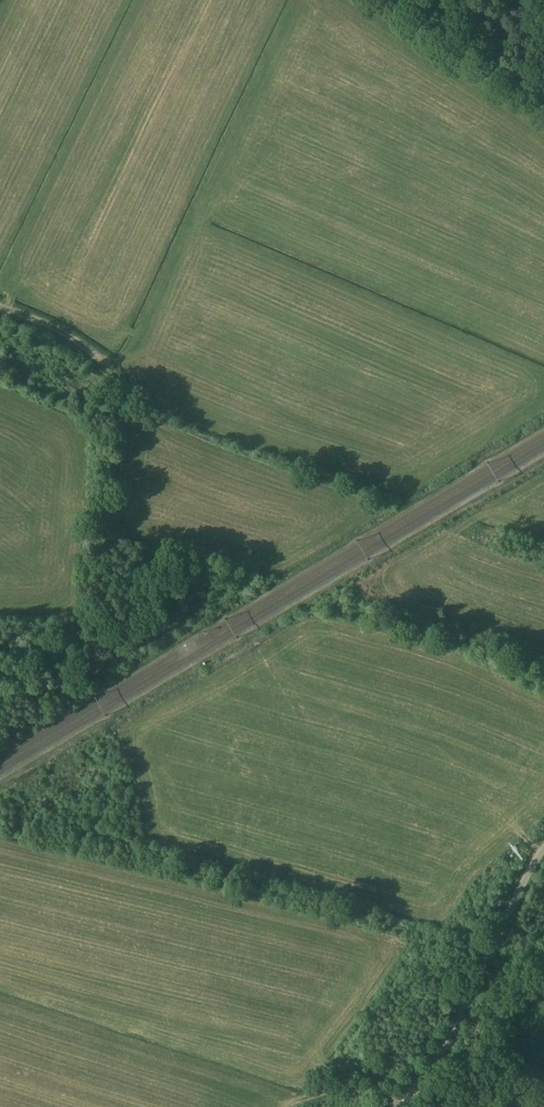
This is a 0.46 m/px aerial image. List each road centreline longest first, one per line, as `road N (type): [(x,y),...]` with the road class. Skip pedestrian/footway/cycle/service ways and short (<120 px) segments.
road 1 (unclassified): [(407,1098),(543,853)]
road 2 (track): [(133,356),(103,364),(77,341),(0,309)]

